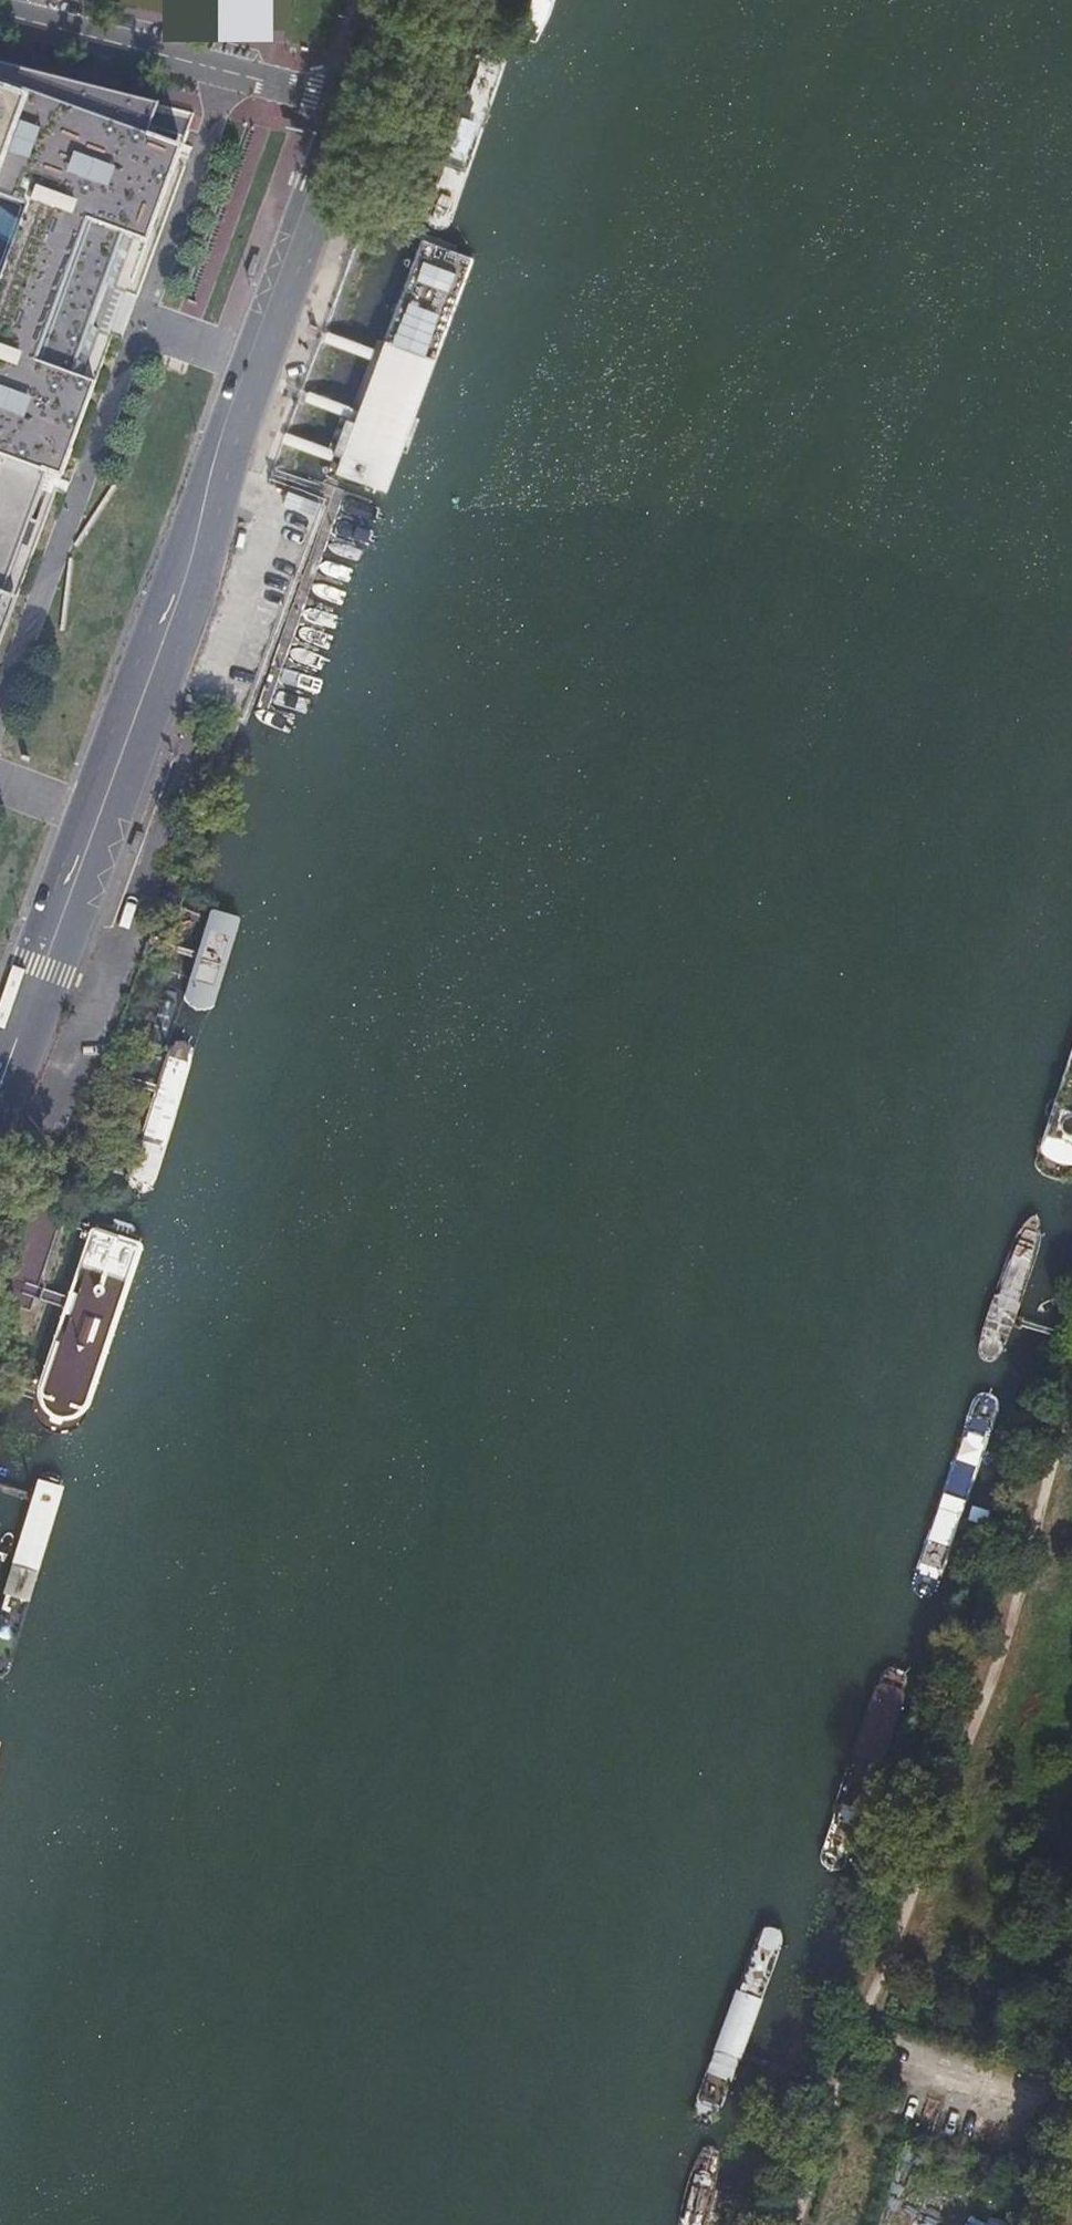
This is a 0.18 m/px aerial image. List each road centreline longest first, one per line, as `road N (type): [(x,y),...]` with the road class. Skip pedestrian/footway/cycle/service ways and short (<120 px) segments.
road 1 (primary): [(25,1010),(351,101)]
road 2 (track): [(1071,1395),(1006,1638),(838,2090),(801,2224)]
road 3 (residential): [(351,101),(0,13)]

